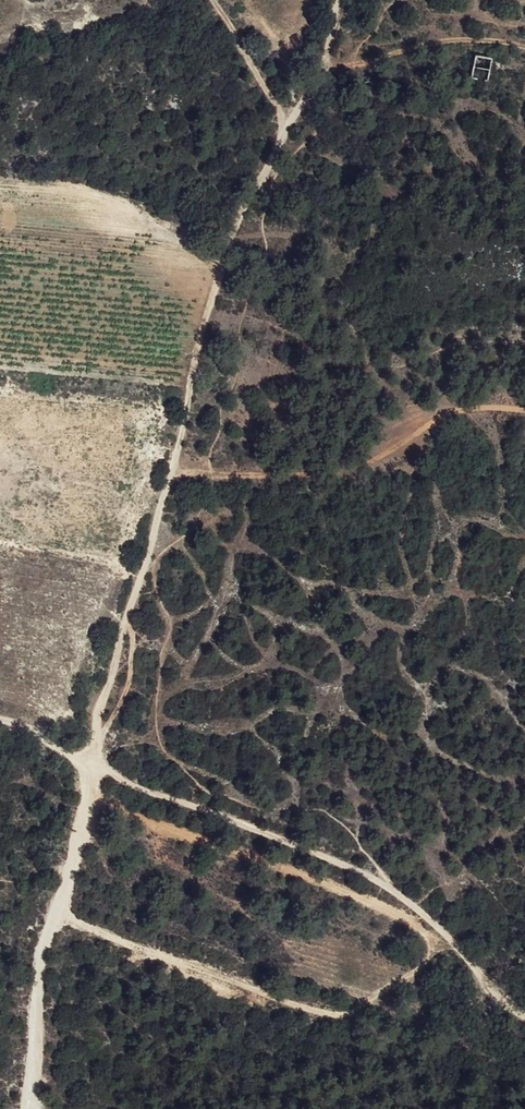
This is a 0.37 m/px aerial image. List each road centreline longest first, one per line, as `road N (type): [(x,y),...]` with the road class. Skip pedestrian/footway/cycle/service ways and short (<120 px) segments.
road 1 (track): [(34,1108),(51,947),(93,762),(231,245),(328,65),(346,0)]
road 2 (track): [(0,722),(307,845),(401,893),(524,1020)]
road 3 (track): [(524,40),(462,37),(328,65)]
road 4 (track): [(218,0),(294,126)]

